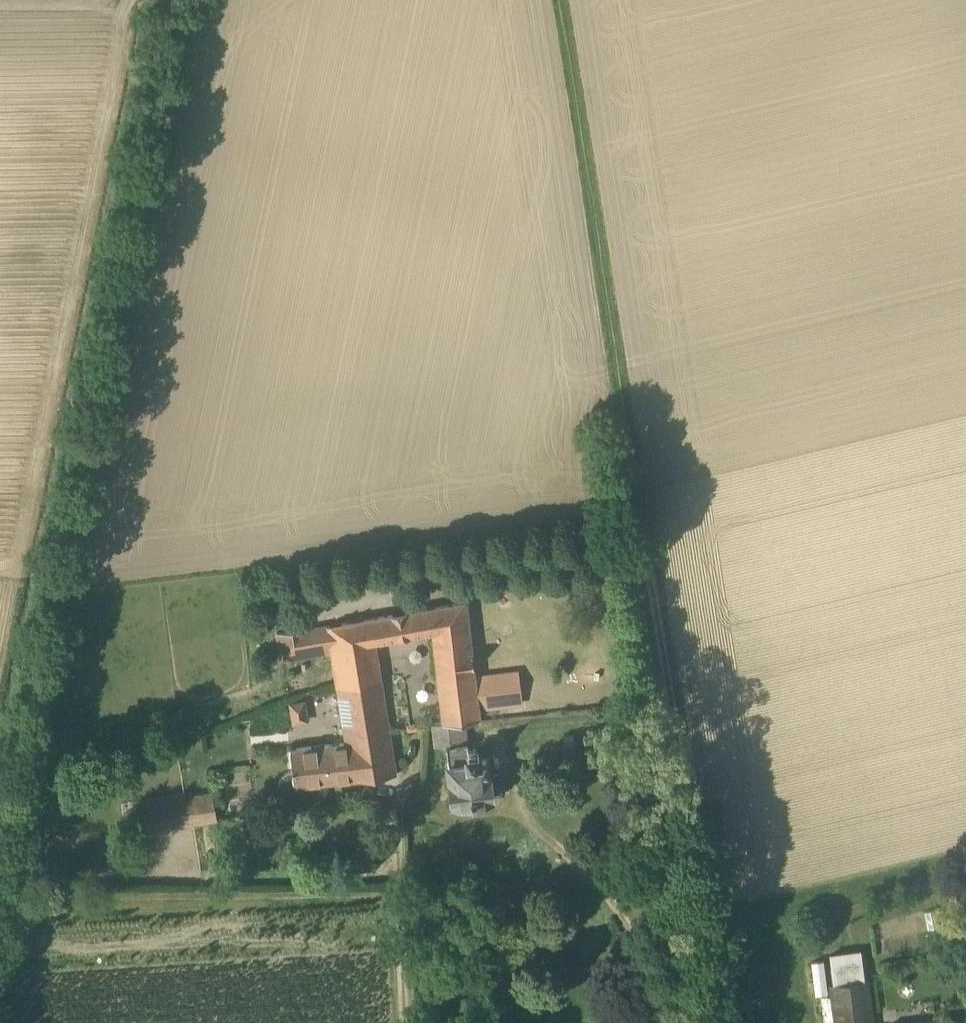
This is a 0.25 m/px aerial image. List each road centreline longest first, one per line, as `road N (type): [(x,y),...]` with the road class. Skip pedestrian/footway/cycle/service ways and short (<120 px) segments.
road 1 (track): [(556,0),(713,1022)]

